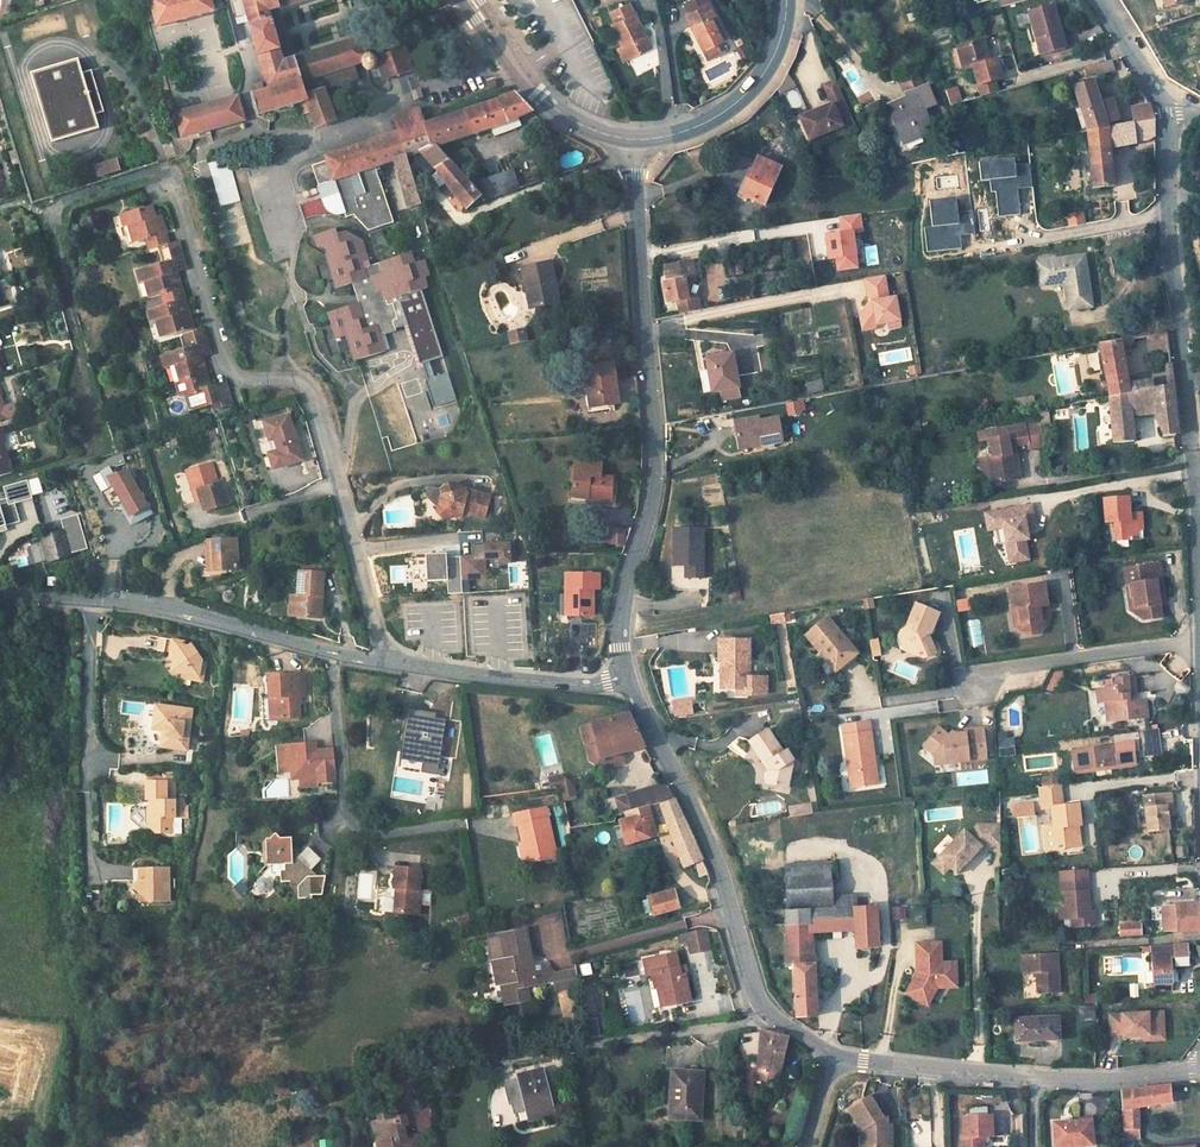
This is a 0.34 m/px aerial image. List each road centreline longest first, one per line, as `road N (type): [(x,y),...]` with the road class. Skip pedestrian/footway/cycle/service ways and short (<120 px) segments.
road 1 (residential): [(387,662),(313,397),(301,381),(242,377),(227,361),(173,177)]
road 2 (residential): [(626,677),(624,610),(654,490),(655,437),(637,140)]
road 3 (residential): [(1199,570),(1191,421),(1167,245),(1168,105)]
road 4 (residential): [(837,1057),(770,1018),(716,859),(626,677)]
road 5 (residential): [(1199,1065),(1099,1079),(837,1057)]
road 6 (residential): [(0,588),(164,608),(332,652)]
road 7 (residential): [(387,662),(582,684),(626,677)]
road 8 (residential): [(981,686),(990,671),(1199,641)]
road 9 (secondary): [(470,0),(559,111),(637,140)]
road 10 (secondary): [(637,140),(703,124),(741,99),(774,56),(787,0)]
road 11 (residential): [(332,652),(348,814),(370,839)]
road 12 (residential): [(1168,105),(1103,0)]

